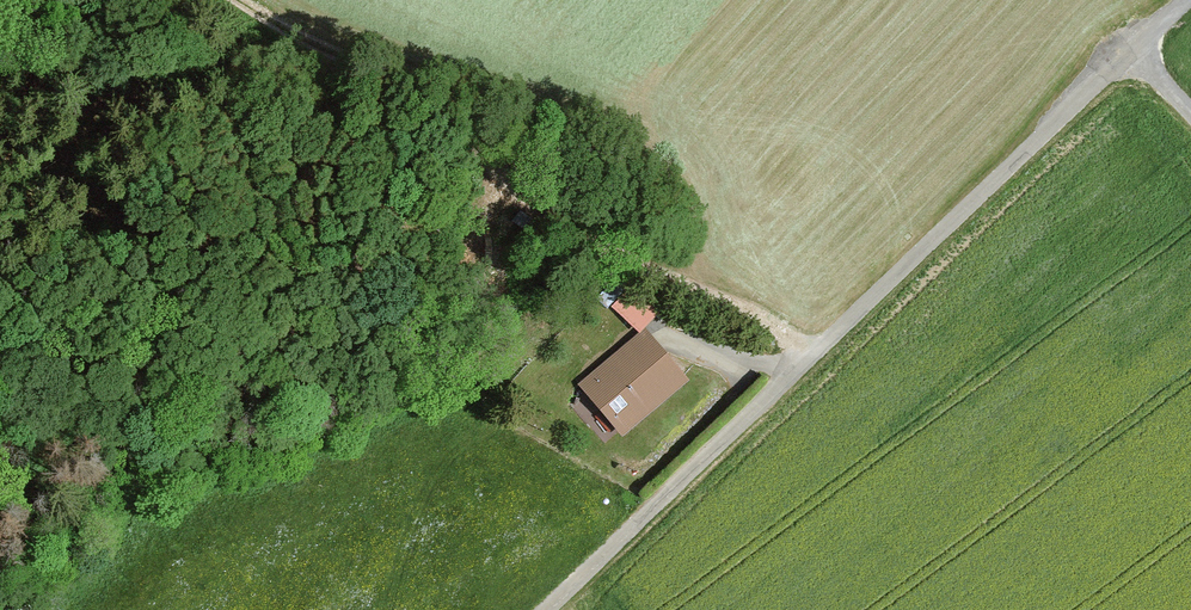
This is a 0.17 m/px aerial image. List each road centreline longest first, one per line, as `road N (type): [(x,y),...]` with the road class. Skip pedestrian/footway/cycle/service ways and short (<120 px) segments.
road 1 (track): [(1188,0),(551,609)]
road 2 (track): [(812,361),(776,328),(618,263),(521,236),(466,180),(229,0)]
road 3 (track): [(336,83),(249,86),(174,101),(0,92)]

